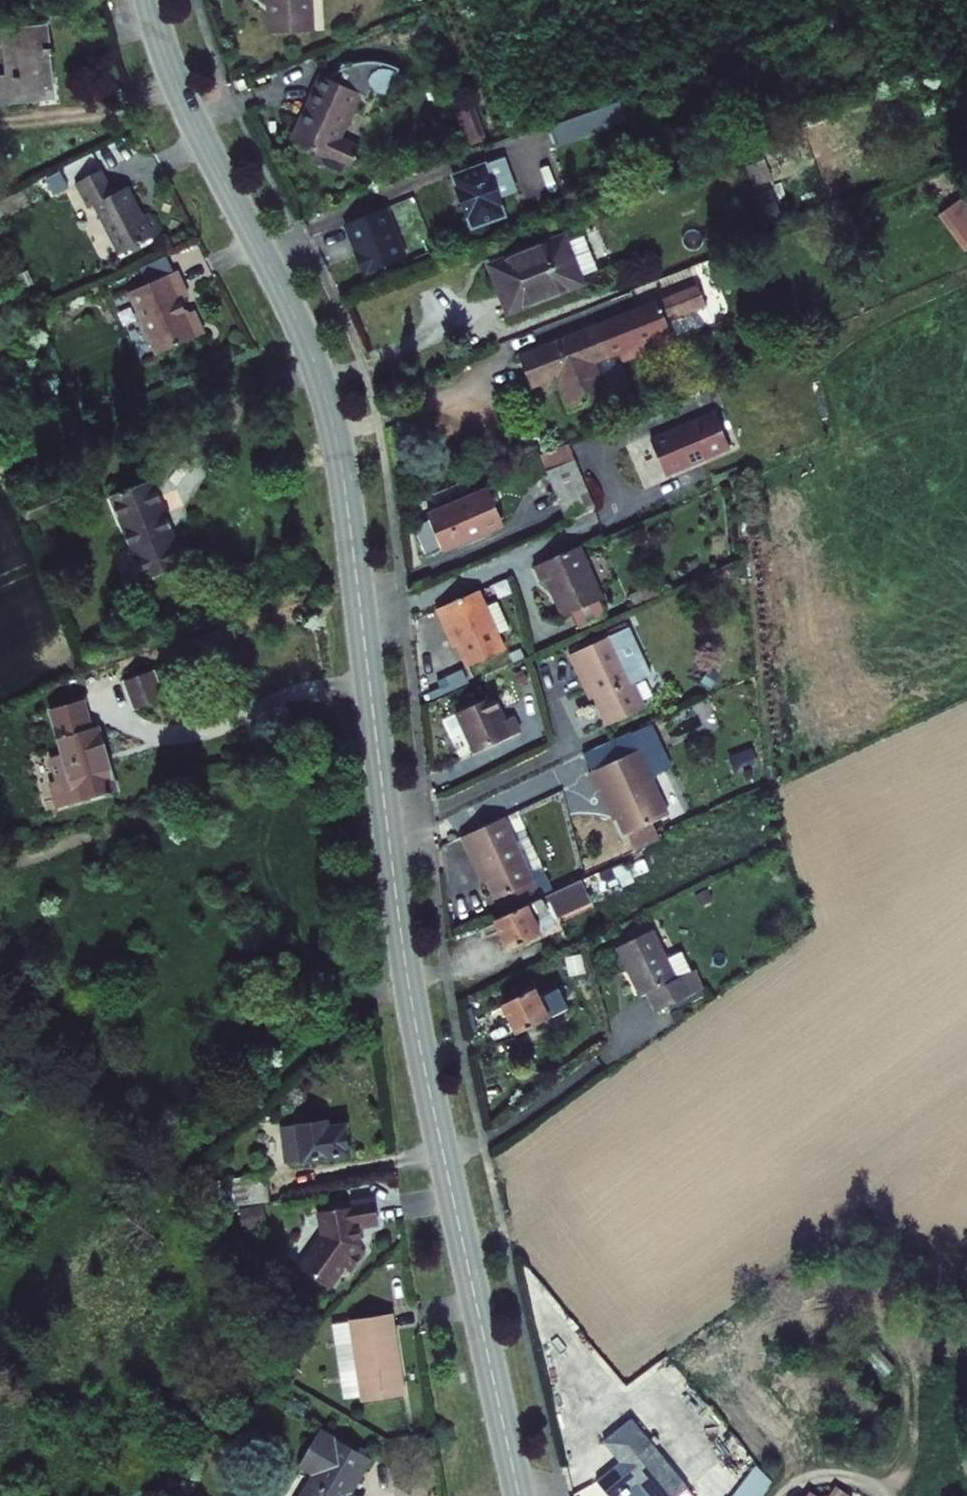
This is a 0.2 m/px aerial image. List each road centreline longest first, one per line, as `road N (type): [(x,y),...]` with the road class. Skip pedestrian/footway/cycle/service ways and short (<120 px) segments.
road 1 (tertiary): [(519,1495),(406,963),(333,423),(294,316),(169,70),(149,0)]
road 2 (track): [(0,474),(308,348)]

